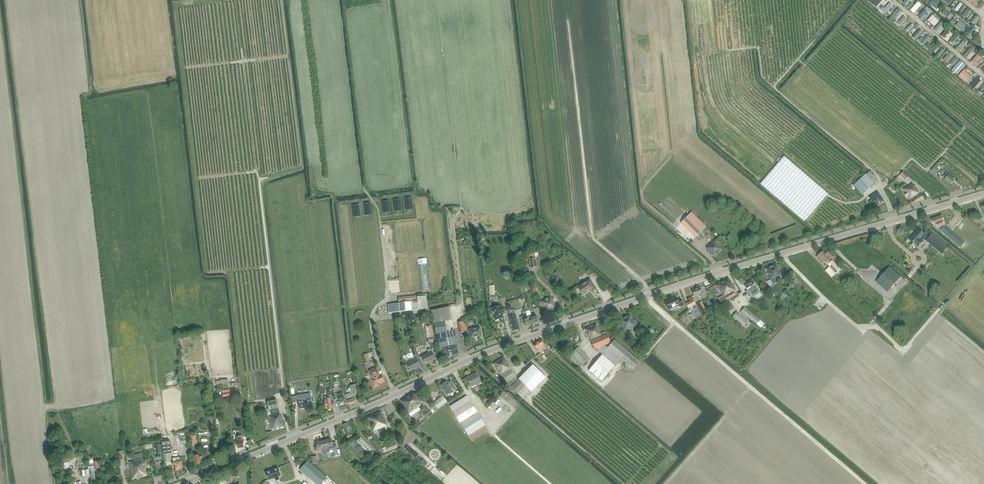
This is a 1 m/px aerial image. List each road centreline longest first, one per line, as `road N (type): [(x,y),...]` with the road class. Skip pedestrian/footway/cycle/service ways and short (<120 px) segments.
road 1 (tertiary): [(649,295),(492,350),(180,483)]
road 2 (tertiary): [(983,194),(649,295)]
road 3 (track): [(647,289),(592,235),(567,10)]

